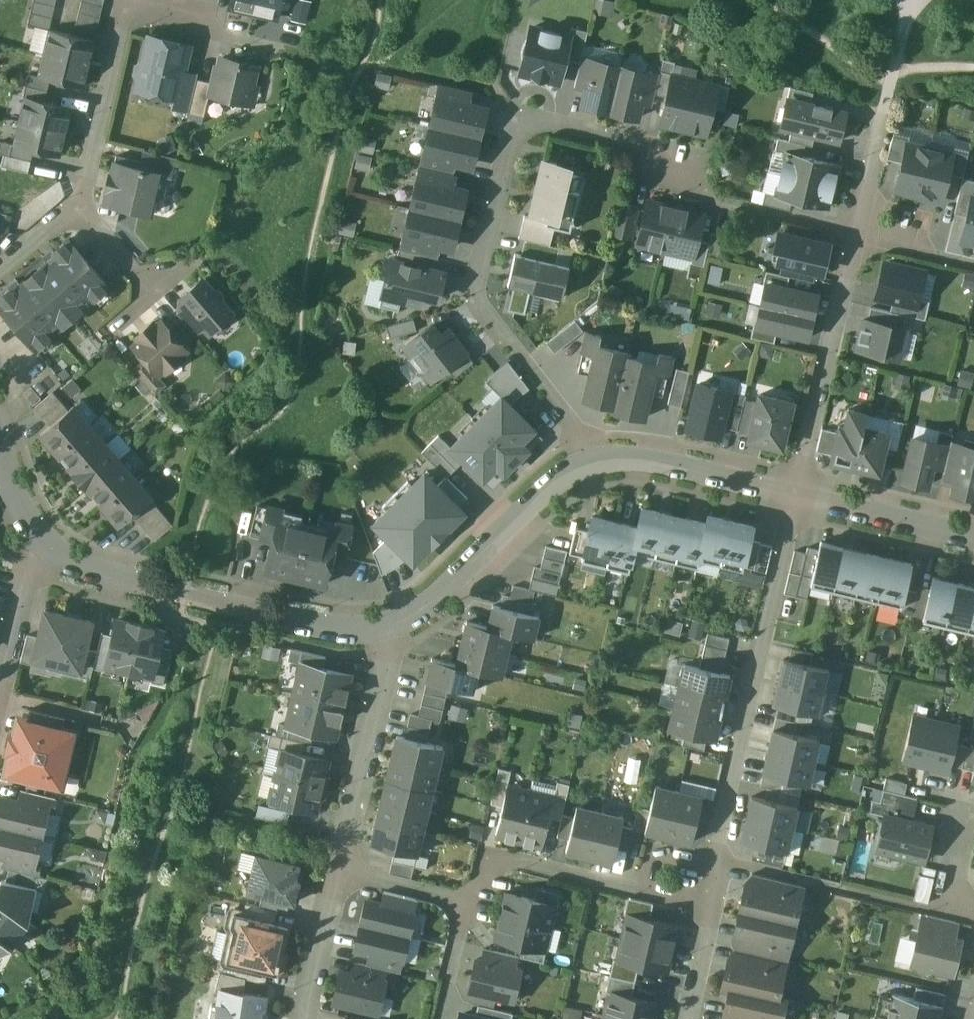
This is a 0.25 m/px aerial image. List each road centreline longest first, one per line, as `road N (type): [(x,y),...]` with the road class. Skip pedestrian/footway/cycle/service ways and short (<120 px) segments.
road 1 (residential): [(856,237),(698,193),(657,156),(548,123),(527,128),(512,141),(477,298),(593,463)]
road 2 (residential): [(795,496),(715,864)]
road 3 (residential): [(50,552),(220,606),(348,632),(382,630)]
road 4 (residential): [(382,630),(408,622),(558,480),(593,463)]
road 5 (residential): [(856,237),(795,496)]
road 6 (residential): [(336,870),(382,630)]
road 7 (residential): [(911,0),(856,237)]
road 8 (residential): [(646,893),(493,858),(468,903)]
road 9 (residential): [(124,7),(79,210)]
road 10 (residential): [(593,463),(642,460),(795,496)]
road 11 (residential): [(795,496),(973,539)]
road 12 (residential): [(124,7),(283,46)]
road 13 (residential): [(304,1018),(336,870)]
road 14 (residential): [(50,552),(32,574),(0,686)]
road 15 (residential): [(468,903),(336,870)]
road 16 (residential): [(973,265),(856,237)]

